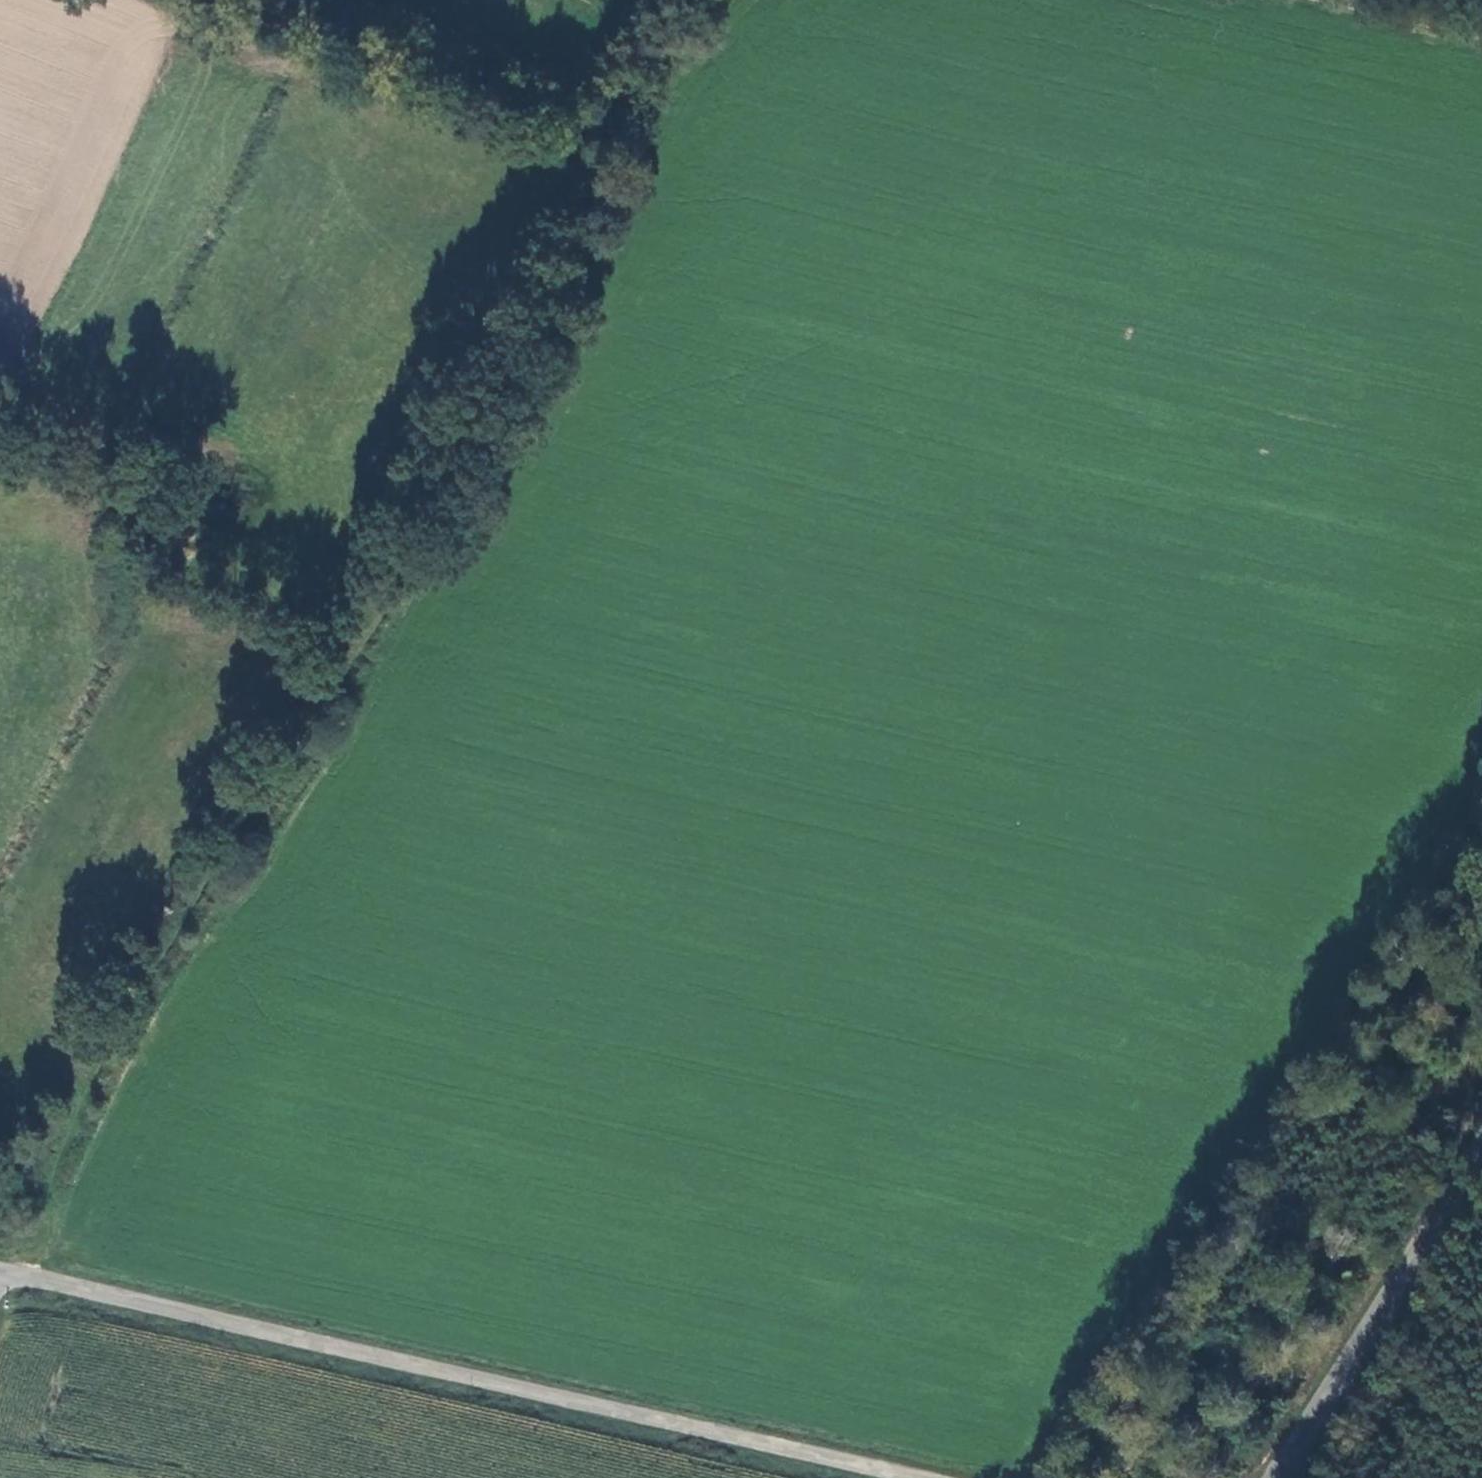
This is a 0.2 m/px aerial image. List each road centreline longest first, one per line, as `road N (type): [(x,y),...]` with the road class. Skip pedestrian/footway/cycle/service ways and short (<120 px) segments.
road 1 (unclassified): [(0,1271),(917,1477)]
road 2 (secondary): [(1276,1477),(1481,1155)]

